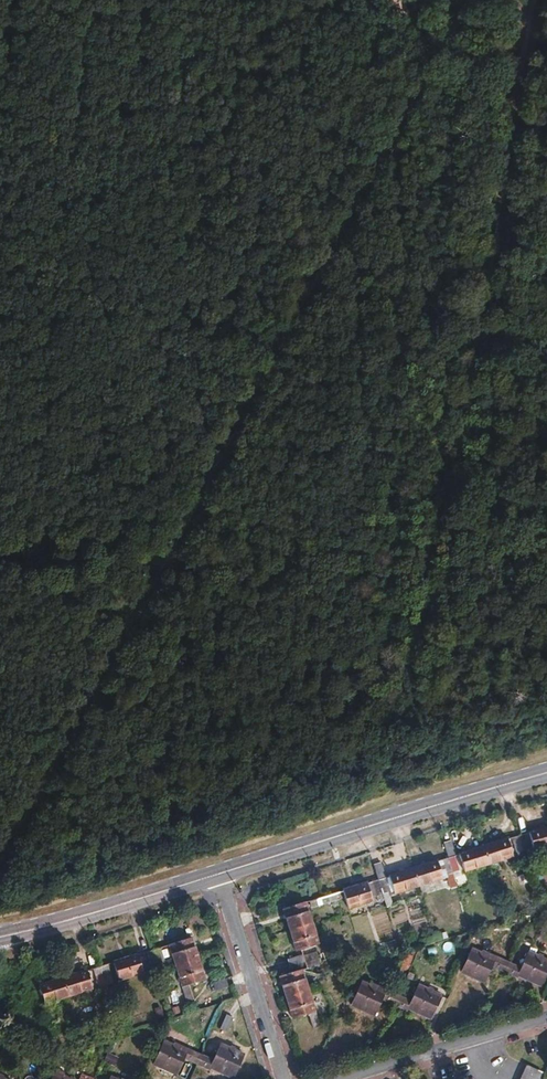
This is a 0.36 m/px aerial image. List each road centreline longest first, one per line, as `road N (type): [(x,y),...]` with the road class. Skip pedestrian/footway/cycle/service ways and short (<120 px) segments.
road 1 (track): [(392,818),(523,142)]
road 2 (primary): [(218,873),(546,772)]
road 3 (primary): [(0,936),(218,873)]
road 4 (residential): [(283,1078),(218,873)]
road 5 (residential): [(546,1018),(344,1078)]
road 6 (track): [(523,142),(546,12)]

